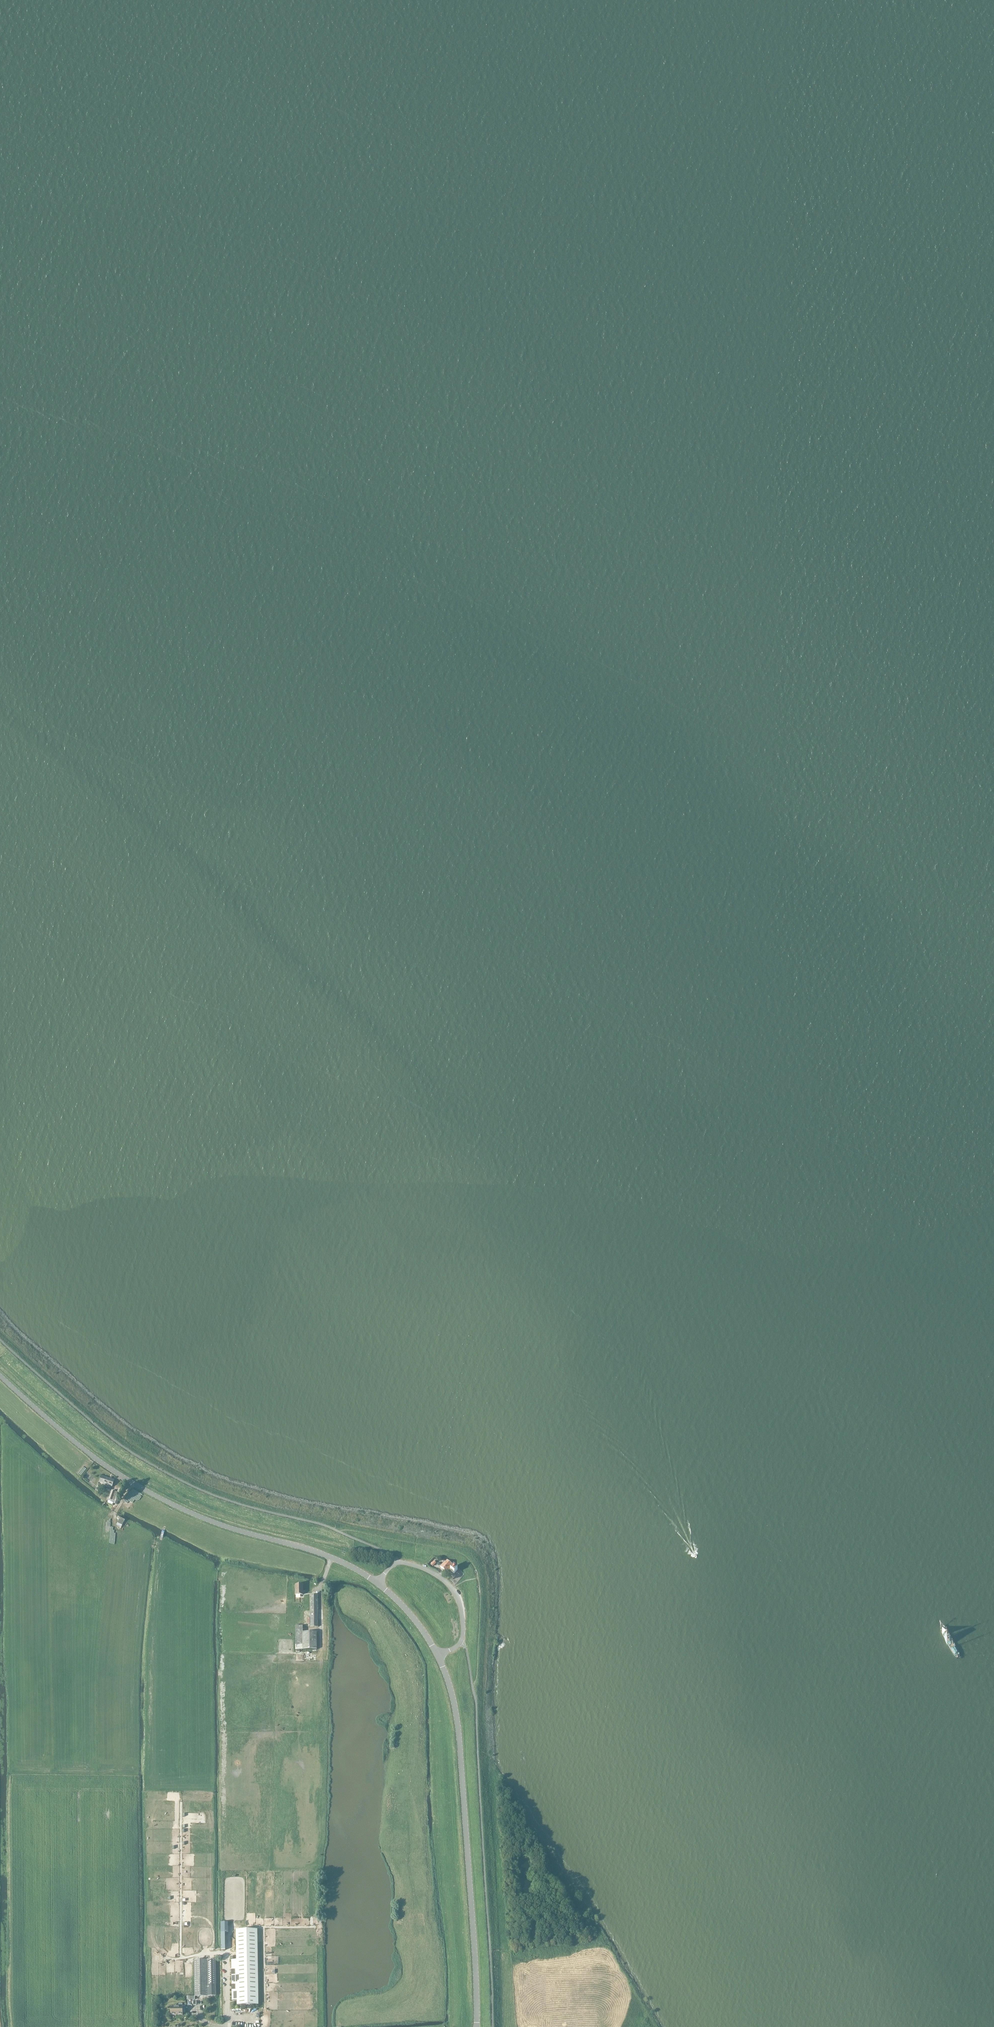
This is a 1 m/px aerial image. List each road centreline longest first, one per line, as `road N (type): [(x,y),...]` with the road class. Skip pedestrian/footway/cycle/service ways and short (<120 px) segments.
road 1 (tertiary): [(378,1583),(322,1554),(223,1526),(147,1491),(86,1452),(0,1374)]
road 2 (tertiary): [(477,2026),(458,1727),(438,1656)]

